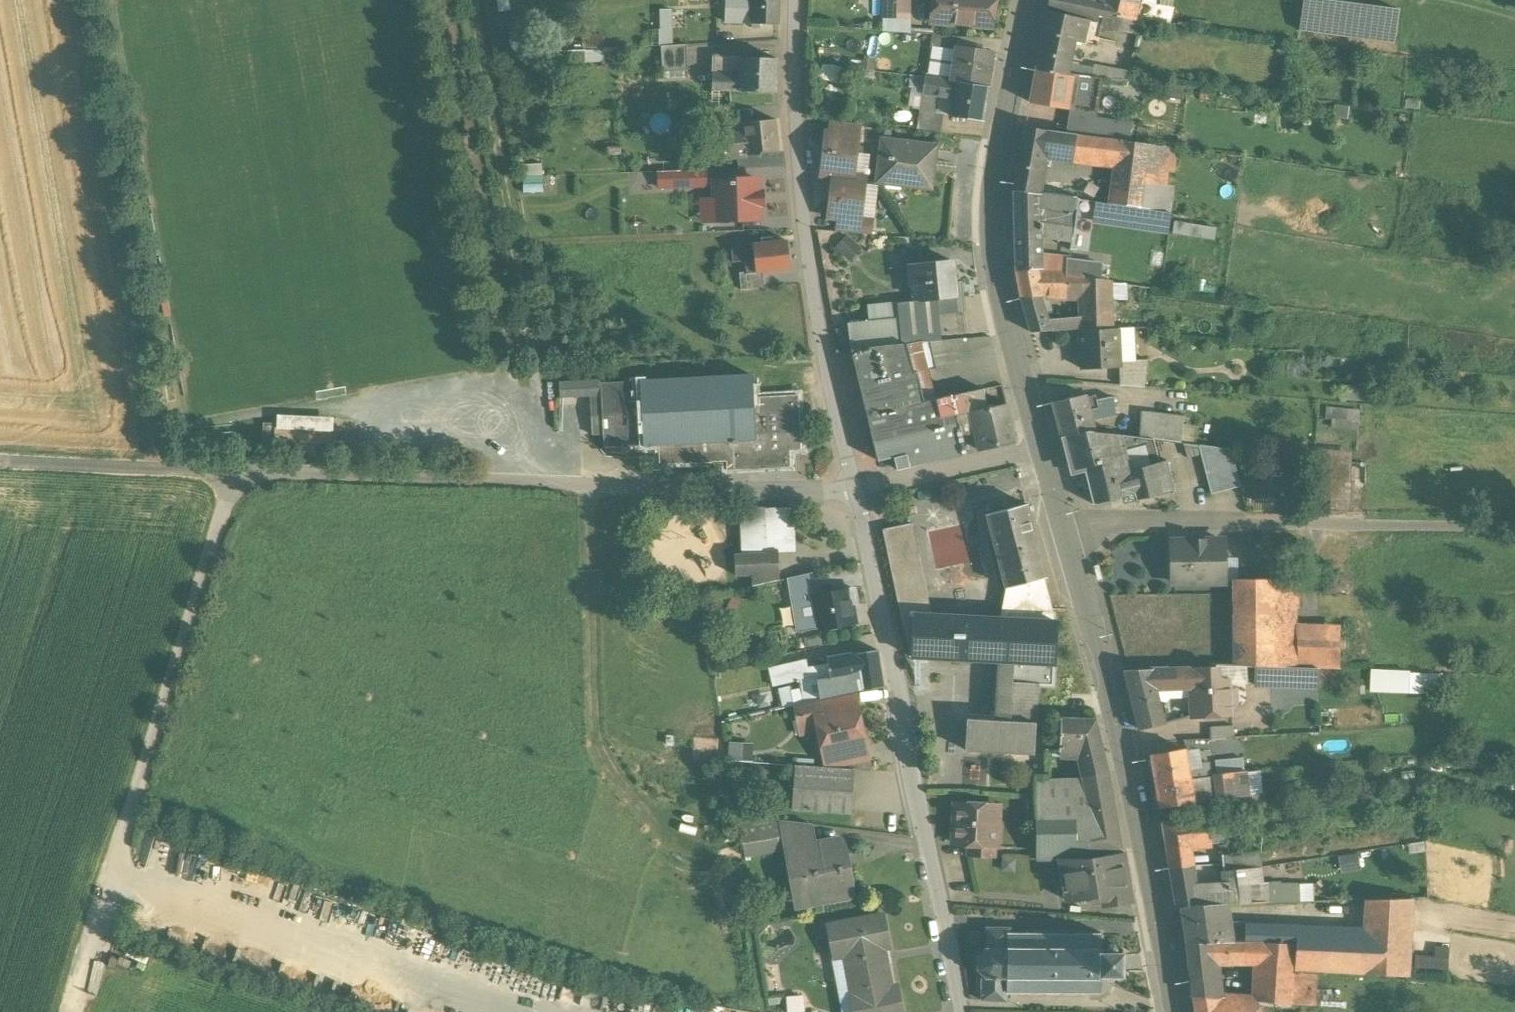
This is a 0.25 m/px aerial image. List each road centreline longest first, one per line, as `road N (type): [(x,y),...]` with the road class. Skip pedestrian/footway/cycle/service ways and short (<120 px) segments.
road 1 (tertiary): [(1040,449),(1098,625),(1179,1011)]
road 2 (track): [(240,471),(73,1011)]
road 3 (residential): [(854,488),(956,1011)]
road 4 (residential): [(795,0),(794,144),(854,488)]
road 5 (unclassified): [(476,0),(562,482)]
road 6 (tertiary): [(1034,0),(1000,141),(994,229),(1040,449)]
road 7 (track): [(1514,527),(1062,526)]
road 8 (track): [(587,484),(599,753),(692,868)]
road 9 (unclassified): [(562,482),(240,471)]
road 10 (unclassified): [(854,488),(562,482)]
road 11 (track): [(240,471),(0,459)]
road 12 (unclassified): [(1040,449),(854,488)]

